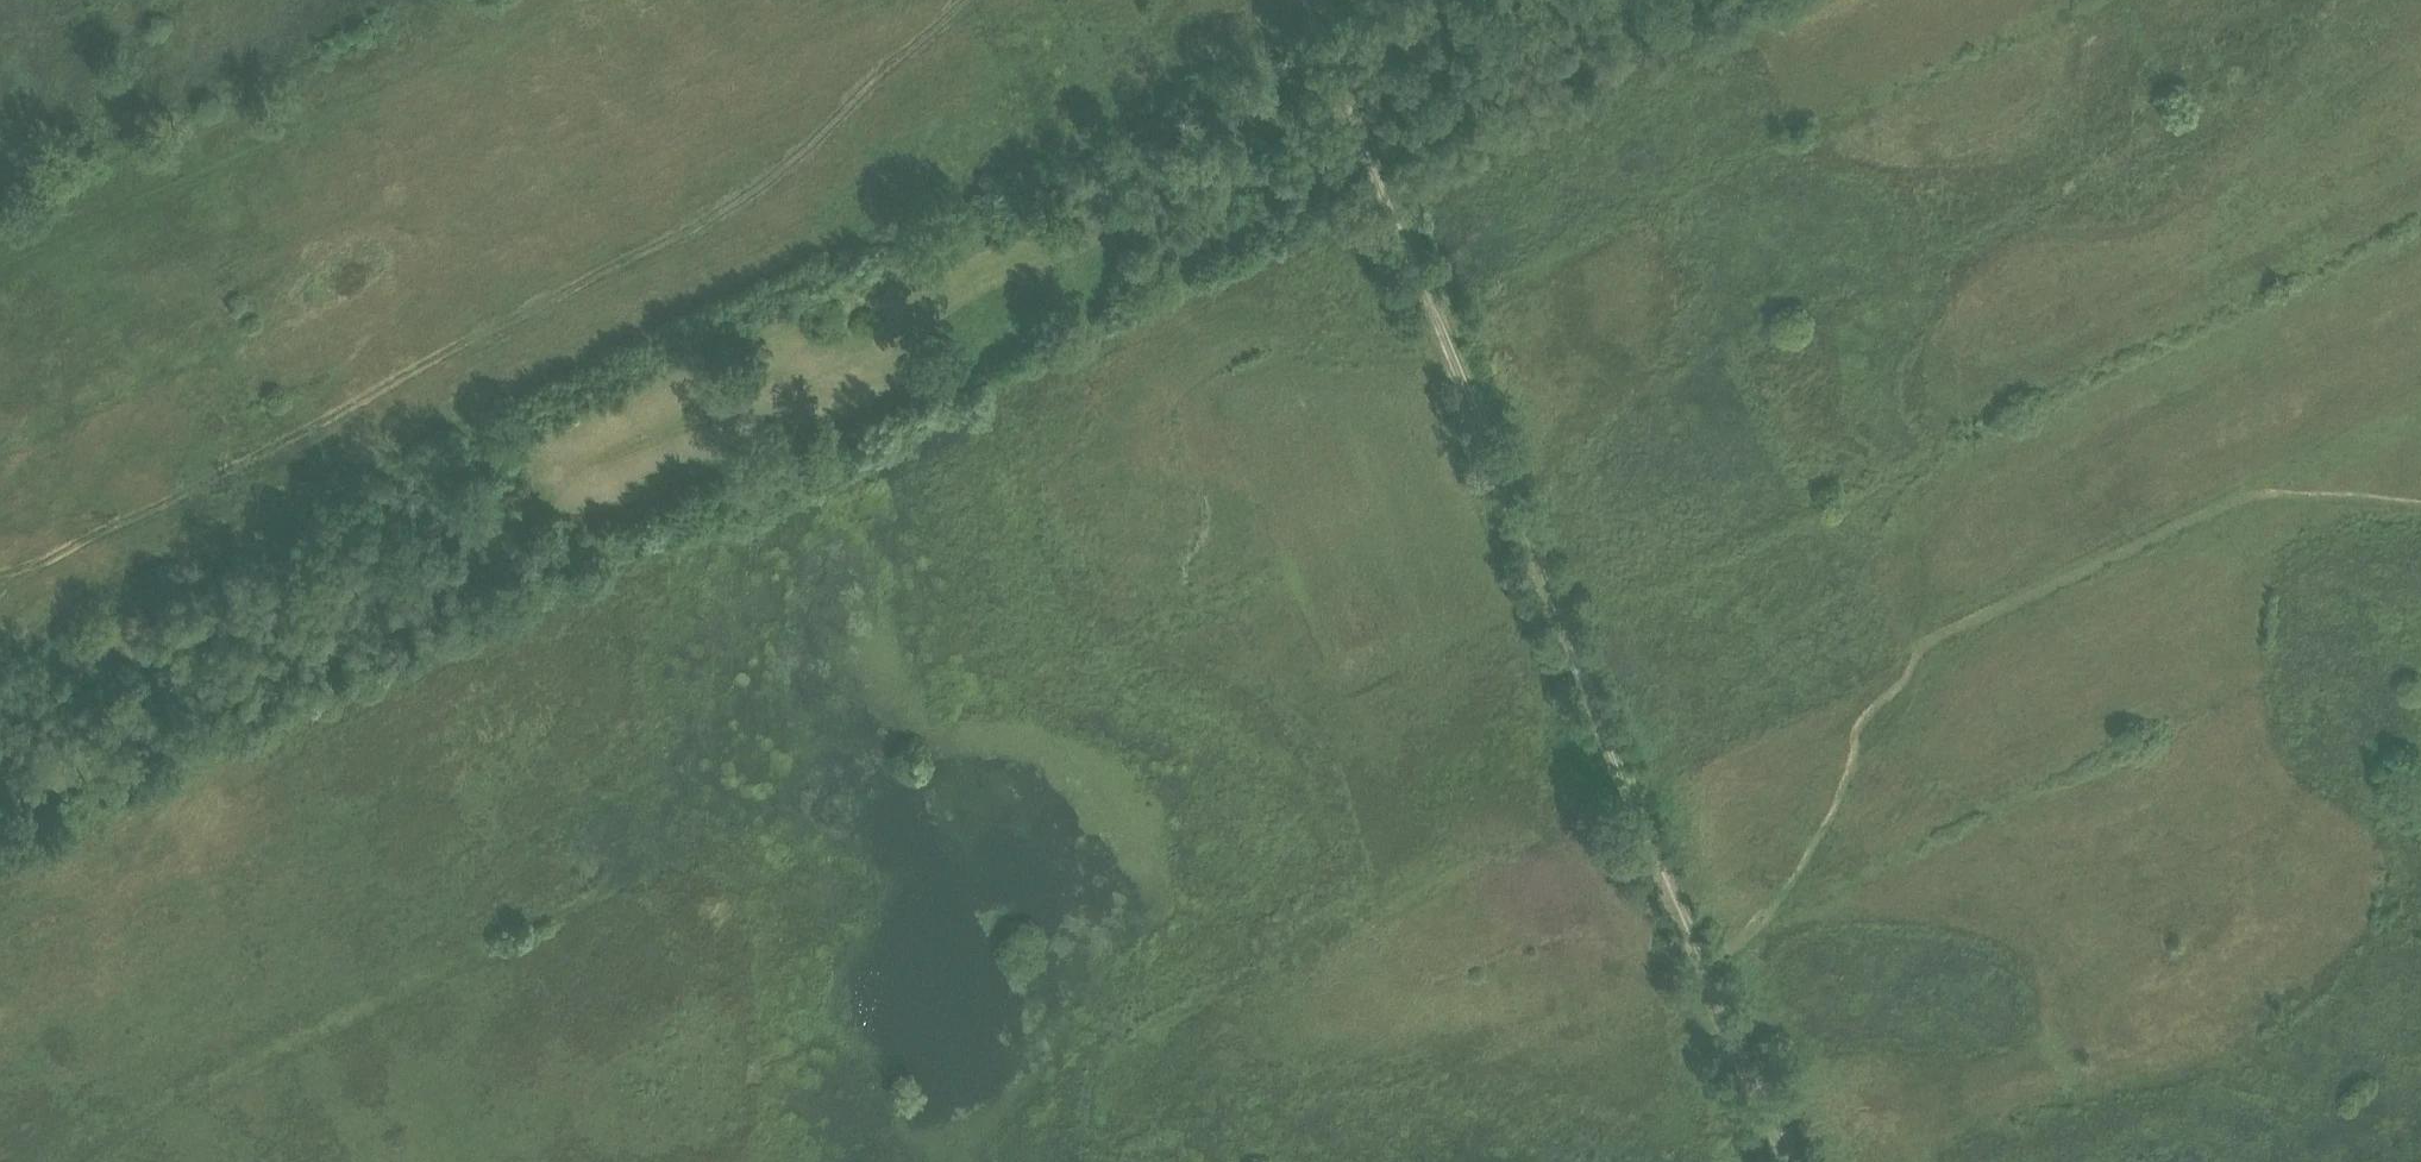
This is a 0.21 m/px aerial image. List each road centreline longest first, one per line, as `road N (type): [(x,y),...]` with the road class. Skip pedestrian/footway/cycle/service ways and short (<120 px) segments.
road 1 (track): [(1305,0),(1702,965)]
road 2 (track): [(1702,965),(1789,1161)]

